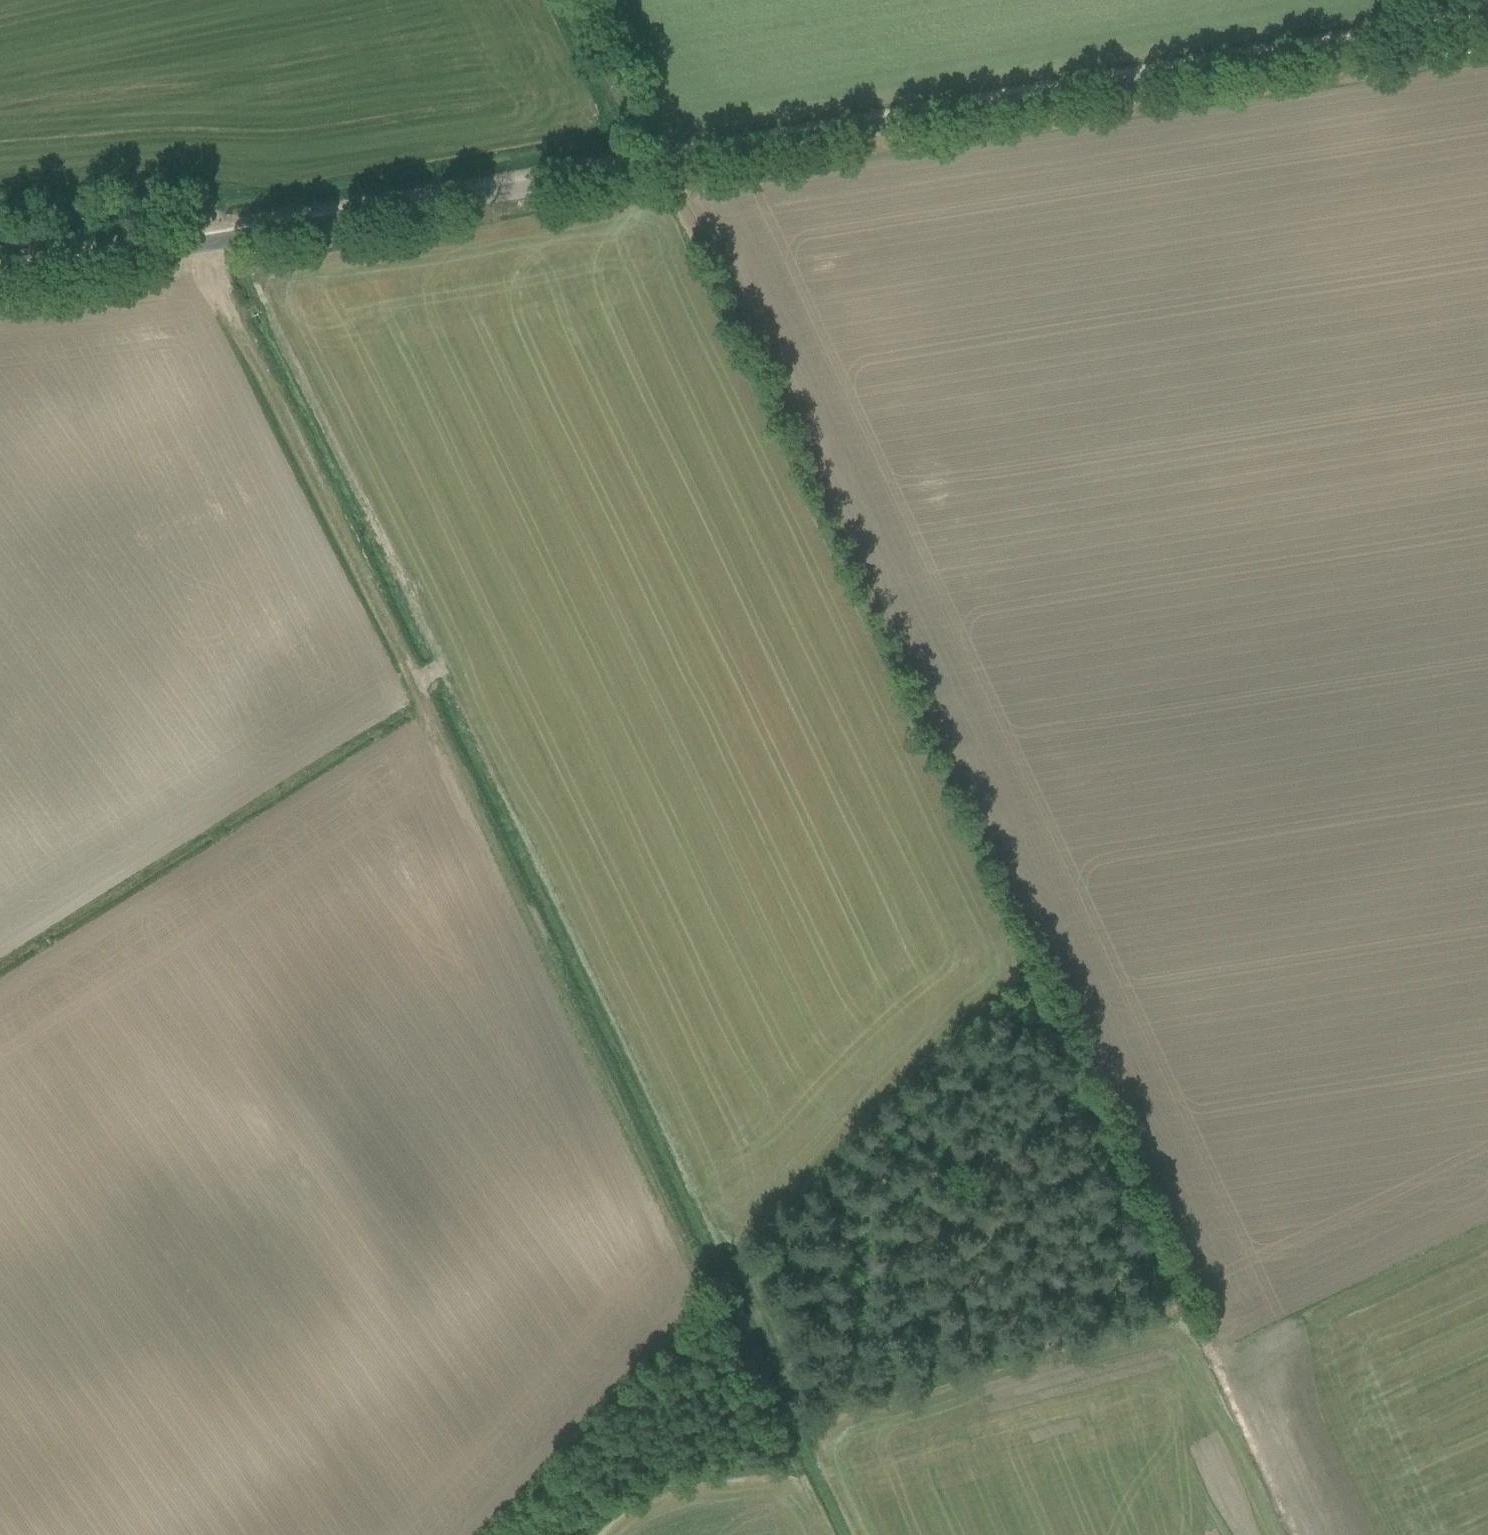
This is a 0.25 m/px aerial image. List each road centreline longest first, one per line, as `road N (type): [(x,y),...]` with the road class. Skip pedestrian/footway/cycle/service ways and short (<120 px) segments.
road 1 (unclassified): [(0,279),(751,142),(1487,24)]

